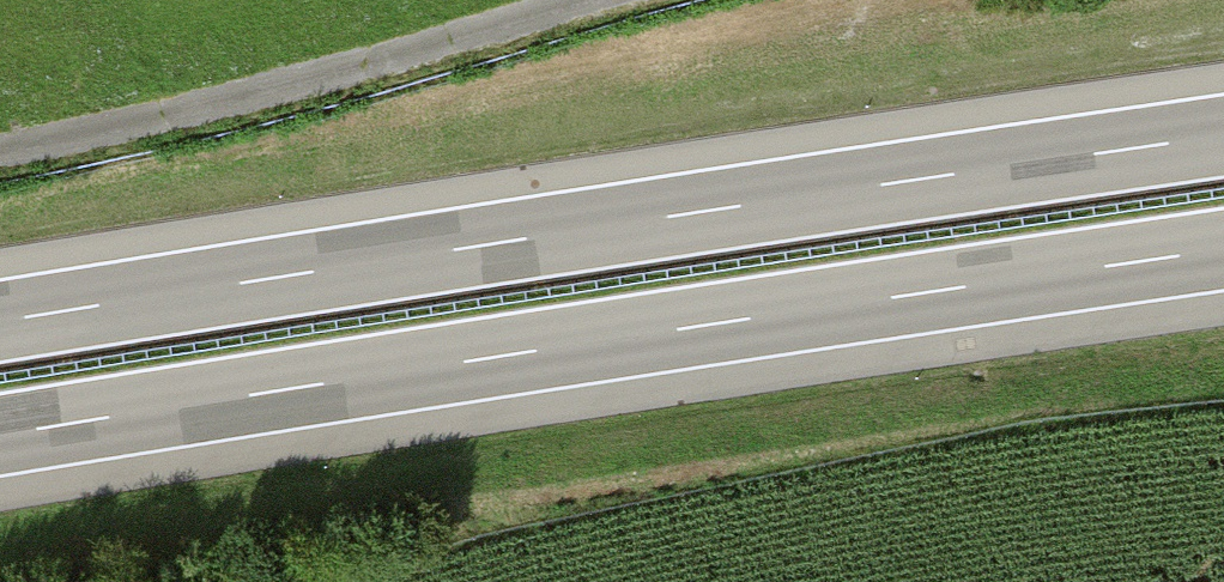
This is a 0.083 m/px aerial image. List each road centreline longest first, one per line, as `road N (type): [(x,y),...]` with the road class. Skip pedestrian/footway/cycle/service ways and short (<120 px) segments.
road 1 (motorway): [(1223,137),(0,321)]
road 2 (motorway): [(0,435),(1223,251)]
road 3 (track): [(0,143),(78,132),(579,0)]

